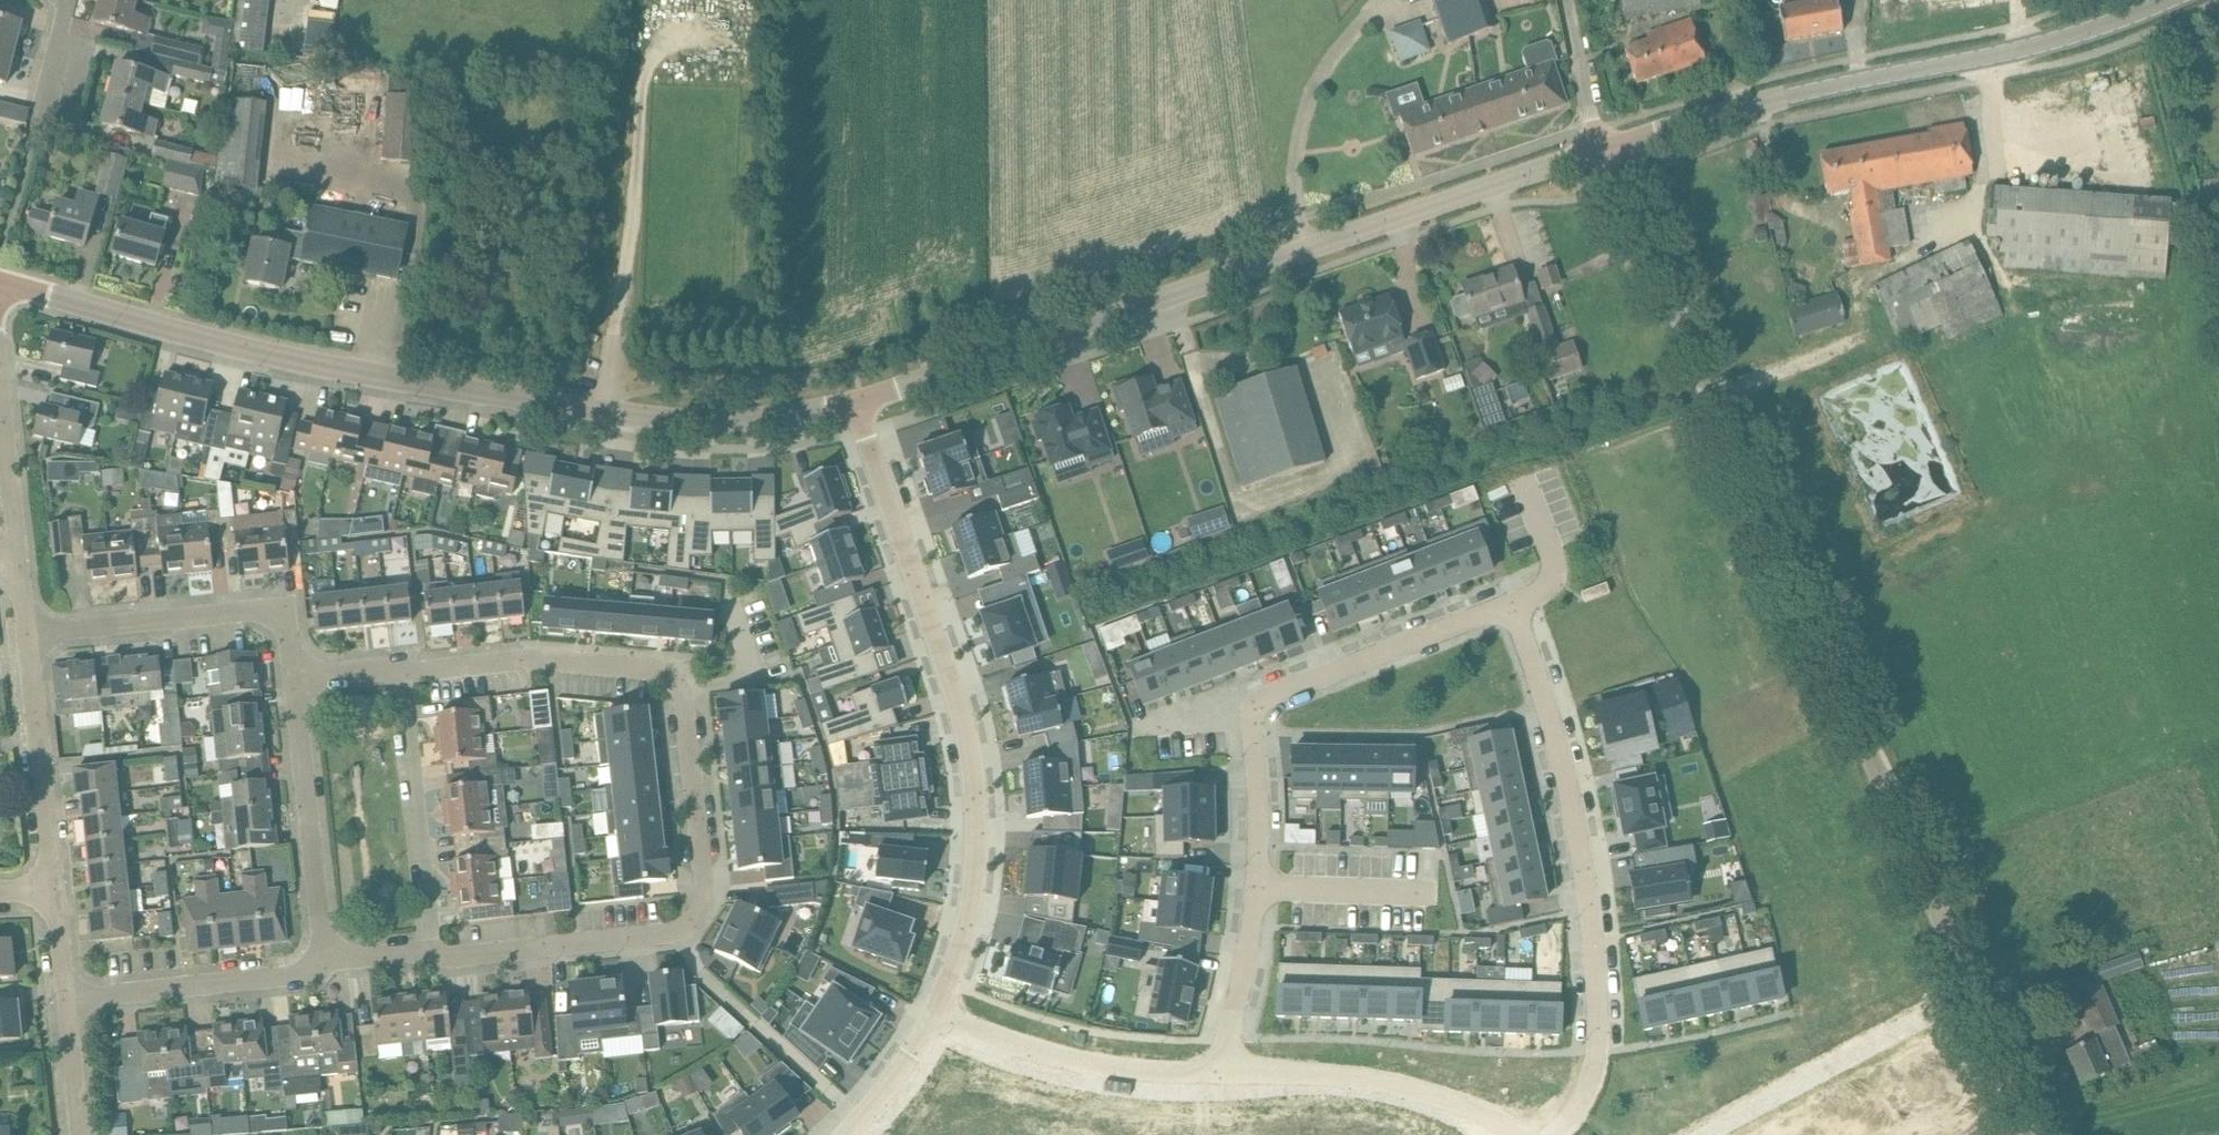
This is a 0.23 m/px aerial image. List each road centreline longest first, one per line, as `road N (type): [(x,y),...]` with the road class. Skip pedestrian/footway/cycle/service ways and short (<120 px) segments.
road 1 (residential): [(2026,1134),(1609,148)]
road 2 (tertiary): [(862,402),(780,418),(677,421),(339,370),(0,284)]
road 3 (residential): [(1238,704),(1487,611),(1509,611),(1525,626),(1581,838),(1586,911),(1590,1053),(1583,1097),(1555,1134)]
road 4 (tertiary): [(1609,148),(862,402)]
road 5 (residential): [(935,1013),(971,905),(977,779),(965,720),(862,402)]
road 6 (tertiary): [(1609,148),(1739,109),(2058,40),(2176,0)]
road 7 (residential): [(402,671),(534,659),(671,673),(699,882),(670,937)]
road 8 (residential): [(1229,1069),(1261,781),(1238,704)]
road 9 (residential): [(296,683),(284,624),(255,610),(26,640)]
road 10 (residential): [(935,1013),(1092,1069),(1229,1069)]
road 11 (residential): [(1229,1069),(1398,1083),(1472,1108),(1519,1134)]
road 12 (residential): [(432,951),(402,671)]
road 13 (residential): [(327,962),(296,683)]
road 14 (residential): [(65,1001),(316,973),(327,962)]
road 15 (residential): [(55,889),(26,640)]
road 16 (residential): [(432,951),(451,958),(670,937)]
road 17 (residential): [(17,570),(0,401)]
road 18 (residential): [(1609,148),(1570,0)]
road 19 (residential): [(848,1134),(893,1085),(935,1013)]
road 20 (residential): [(77,1134),(65,1001)]

